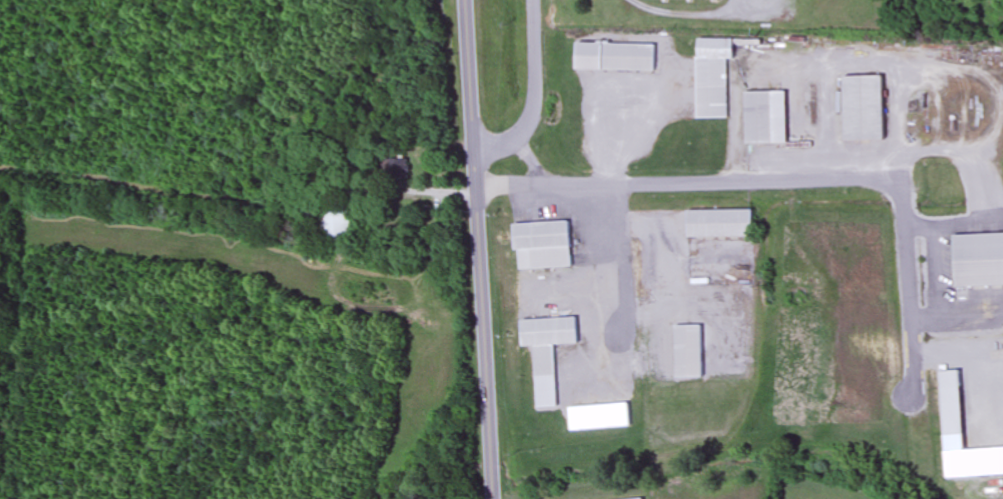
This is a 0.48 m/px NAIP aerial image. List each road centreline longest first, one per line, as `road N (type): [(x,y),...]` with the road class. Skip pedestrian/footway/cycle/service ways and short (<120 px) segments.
road 1 (residential): [(550,183),(870,184),(900,192),(911,399)]
road 2 (primary): [(491,498),(467,0)]
road 3 (residential): [(475,158),(507,147),(531,120),(535,0)]

